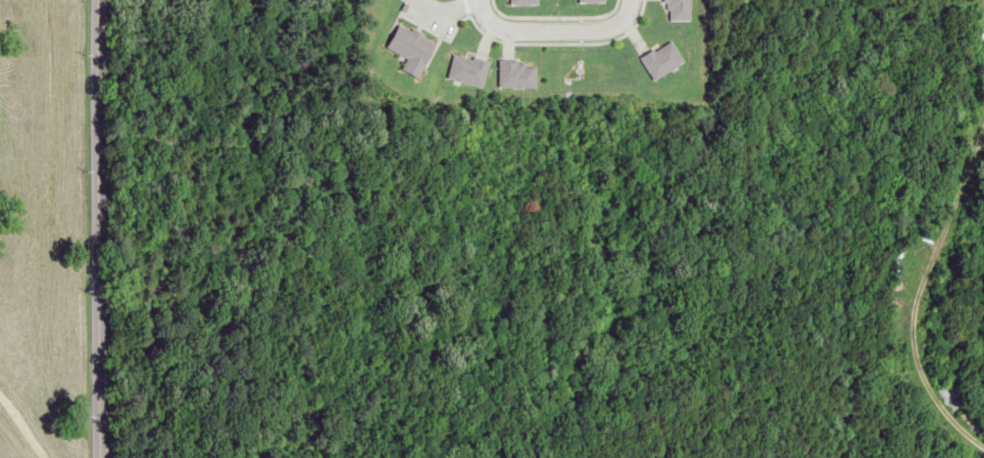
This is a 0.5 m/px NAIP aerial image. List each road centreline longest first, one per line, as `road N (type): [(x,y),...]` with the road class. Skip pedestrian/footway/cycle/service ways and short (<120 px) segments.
road 1 (residential): [(95,457),(92,0)]

